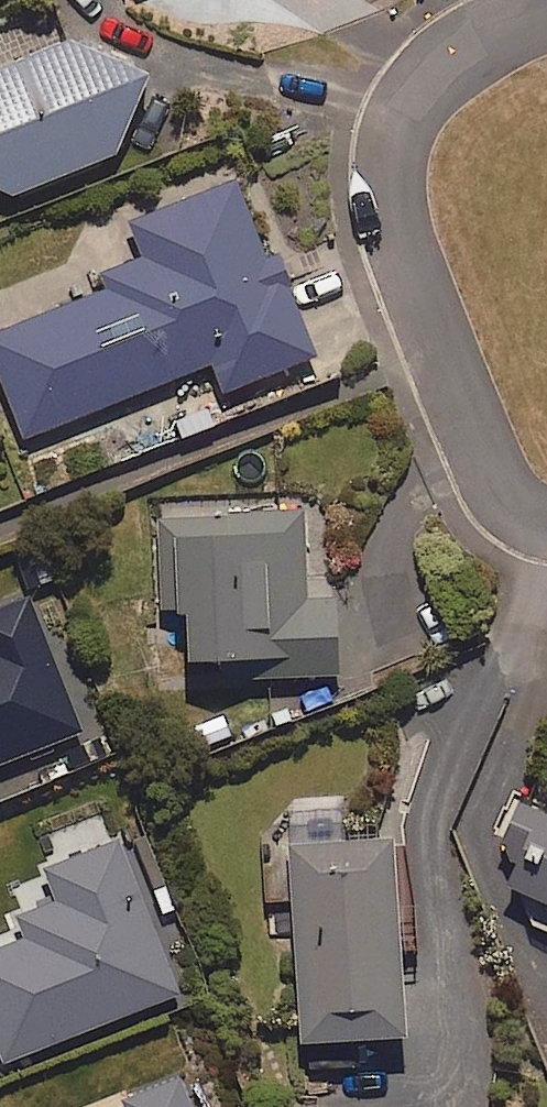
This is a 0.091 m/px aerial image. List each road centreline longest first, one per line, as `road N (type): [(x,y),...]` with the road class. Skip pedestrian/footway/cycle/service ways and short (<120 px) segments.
road 1 (residential): [(441,353),(398,235),(392,145),(409,99),(439,67),(546,9)]
road 2 (residential): [(546,524),(502,499),(441,353)]

